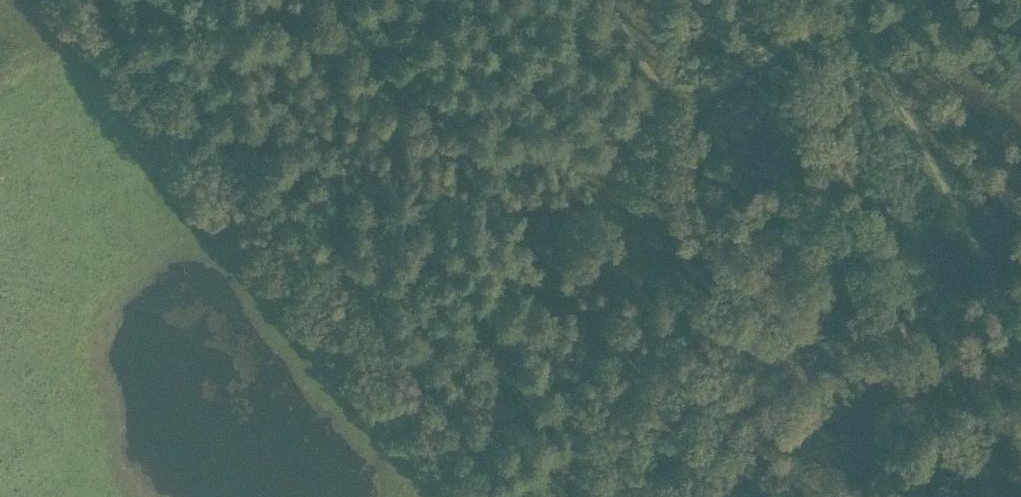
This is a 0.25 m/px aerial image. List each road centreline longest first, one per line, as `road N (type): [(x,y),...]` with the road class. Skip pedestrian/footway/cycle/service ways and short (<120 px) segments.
road 1 (track): [(664,92),(513,206),(752,496)]

